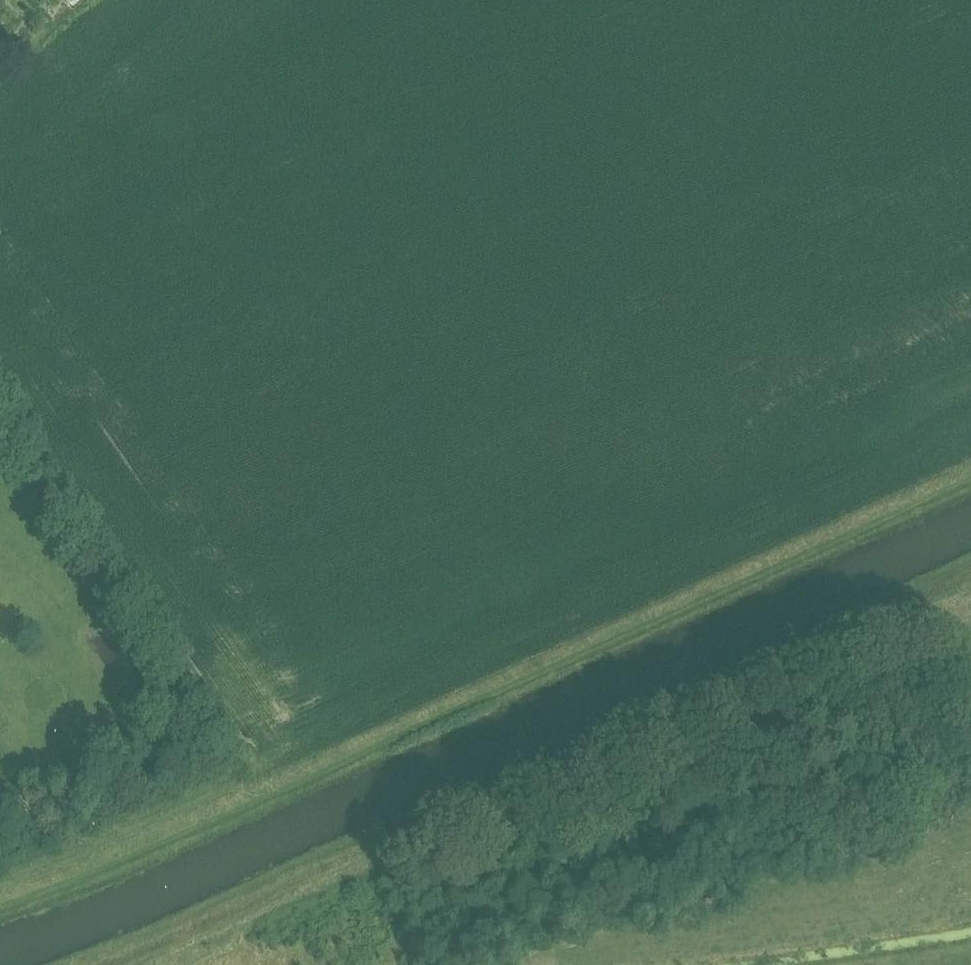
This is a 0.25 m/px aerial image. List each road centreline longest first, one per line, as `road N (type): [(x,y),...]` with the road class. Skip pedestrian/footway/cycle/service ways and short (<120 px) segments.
road 1 (track): [(288,788),(970,489)]

